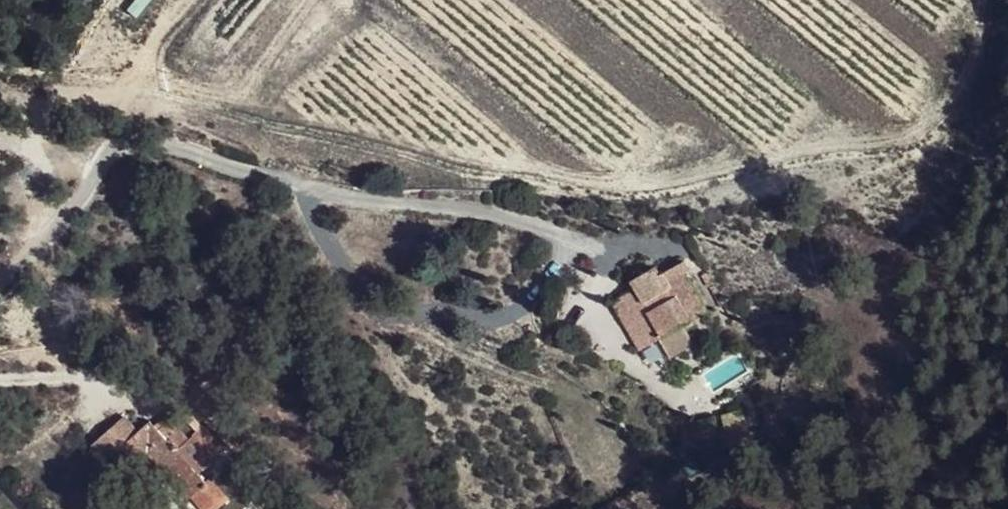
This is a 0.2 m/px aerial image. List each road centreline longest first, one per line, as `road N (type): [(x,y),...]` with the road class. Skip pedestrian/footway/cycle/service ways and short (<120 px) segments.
road 1 (unclassified): [(132,119),(53,242),(0,285)]
road 2 (track): [(189,0),(143,69),(132,119)]

